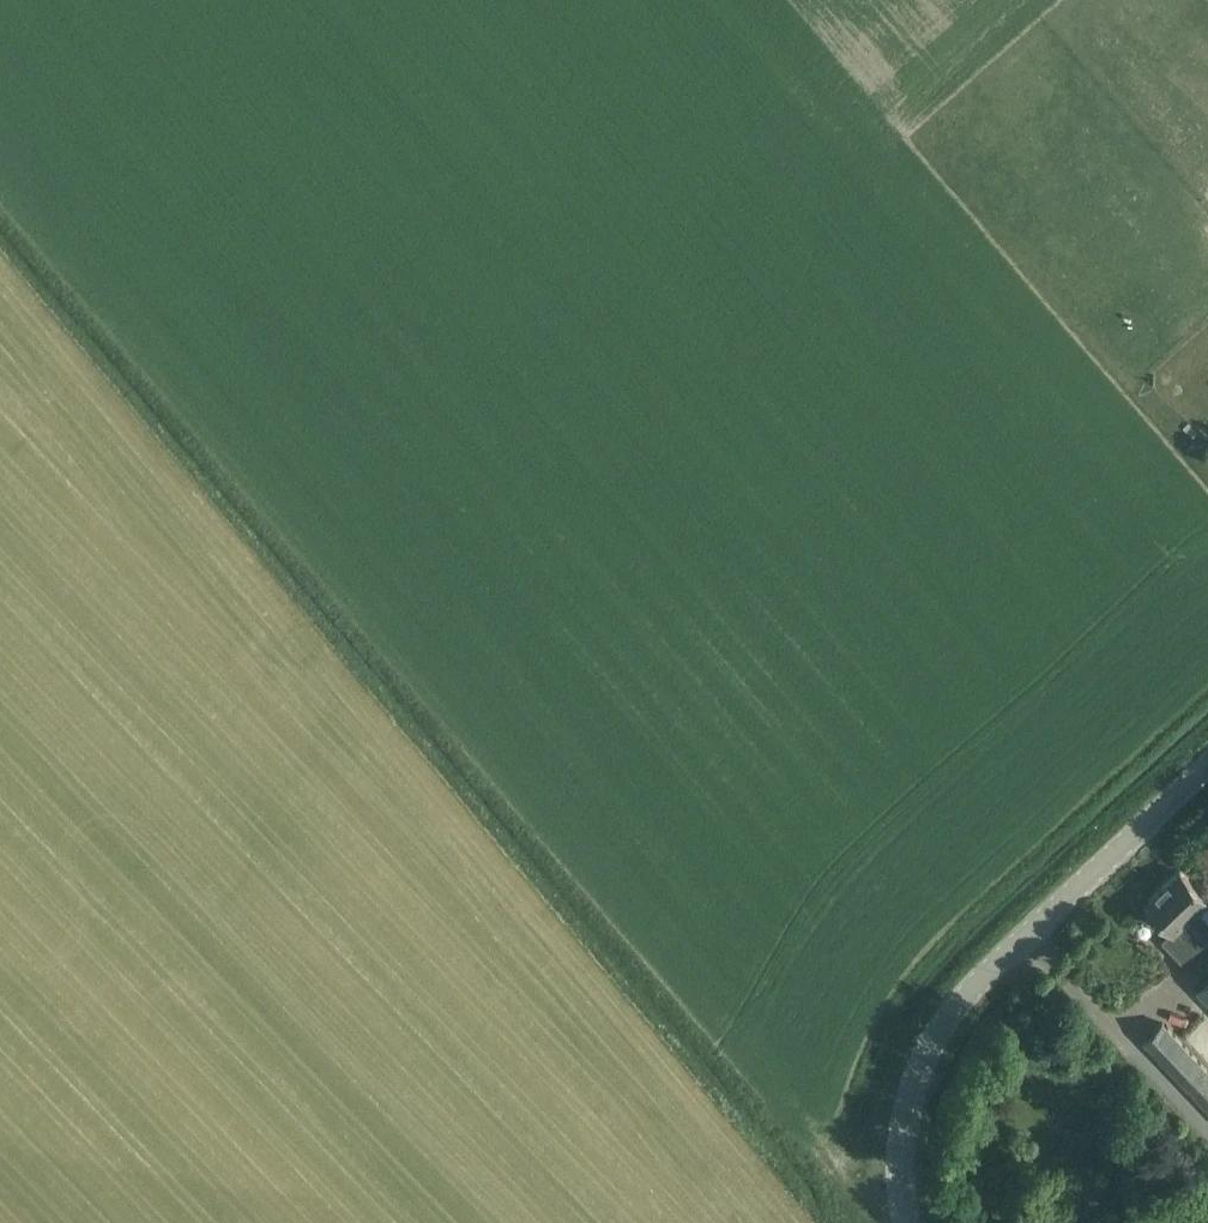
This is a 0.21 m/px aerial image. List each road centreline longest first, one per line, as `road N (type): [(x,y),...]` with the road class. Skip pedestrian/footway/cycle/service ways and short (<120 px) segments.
road 1 (tertiary): [(909,1222),(904,1122),(921,1064),(953,1008),(1207,766)]

